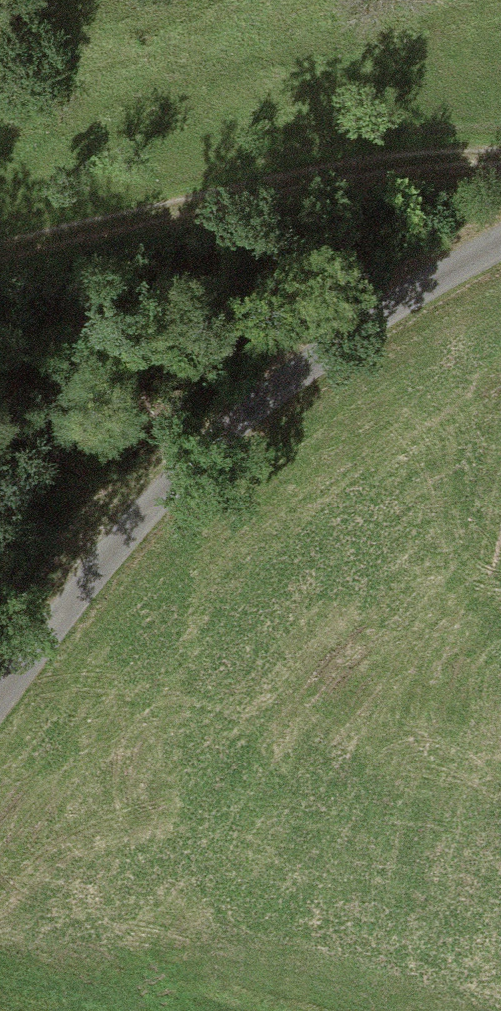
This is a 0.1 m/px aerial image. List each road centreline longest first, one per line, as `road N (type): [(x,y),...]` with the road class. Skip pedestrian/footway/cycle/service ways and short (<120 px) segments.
road 1 (track): [(0,685),(71,585),(236,411),(344,333),(500,243)]
road 2 (track): [(500,157),(239,178),(0,247)]
road 3 (track): [(0,624),(87,537),(135,513)]

